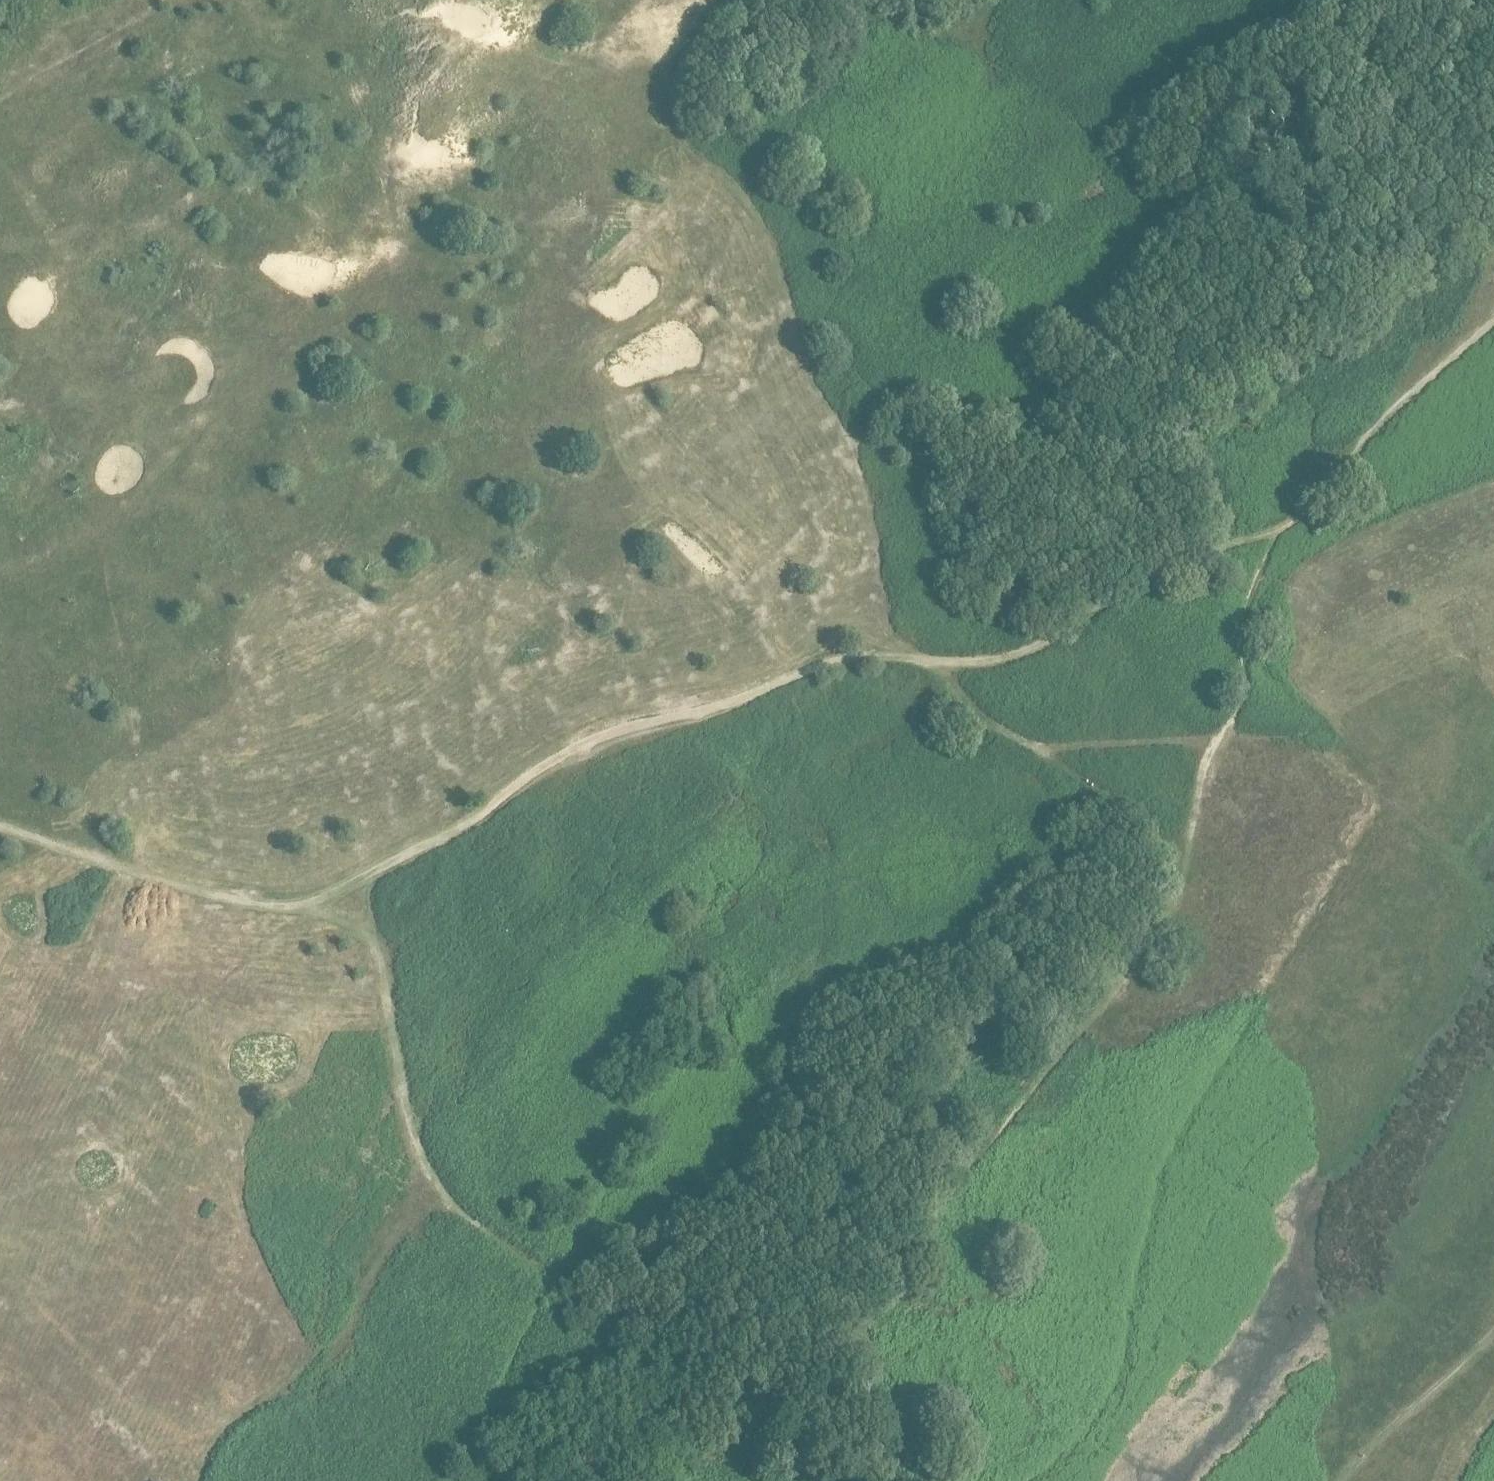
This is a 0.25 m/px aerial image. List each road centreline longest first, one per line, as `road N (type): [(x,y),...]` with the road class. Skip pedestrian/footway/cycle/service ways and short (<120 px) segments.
road 1 (track): [(371,870),(469,821),(540,761),(572,745),(858,656),(1009,655),(1223,546),(1277,531),(1312,508),(1406,400),(1493,325)]
road 2 (track): [(893,1478),(869,1412),(863,1366),(864,1327),(880,1283),(938,1199),(1125,983),(1170,916),(1197,795),(1239,693),(1245,599),(1277,531)]
road 3 (track): [(893,1478),(477,1229),(427,1158),(377,939)]
road 4 (track): [(291,908),(137,874),(0,827)]
road 5 (track): [(1340,1480),(1493,1332)]

